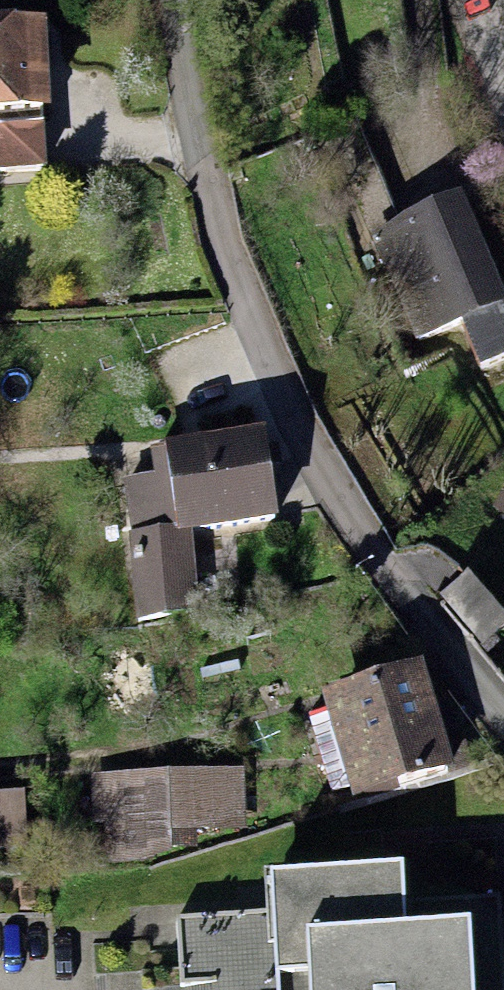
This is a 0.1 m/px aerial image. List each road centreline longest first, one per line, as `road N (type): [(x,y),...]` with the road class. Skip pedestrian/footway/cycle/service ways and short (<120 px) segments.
road 1 (residential): [(503,721),(313,463),(221,241),(168,0)]

